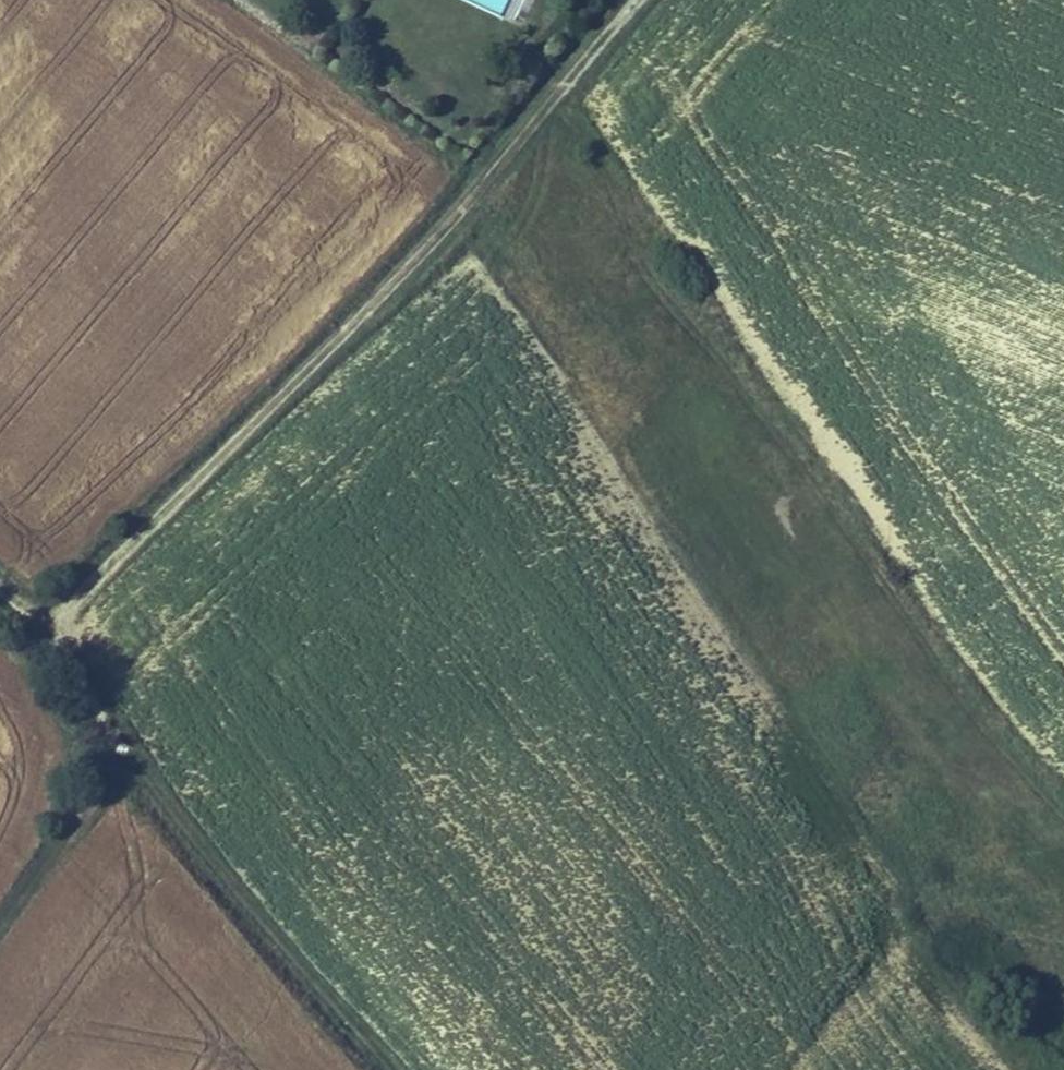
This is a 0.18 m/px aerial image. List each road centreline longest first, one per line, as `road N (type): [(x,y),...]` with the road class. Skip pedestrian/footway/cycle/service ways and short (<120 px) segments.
road 1 (track): [(658,0),(507,176),(40,632)]
road 2 (track): [(1063,799),(982,714),(660,267),(574,100)]
road 3 (track): [(388,1069),(40,632)]
road 4 (track): [(0,915),(126,742)]

